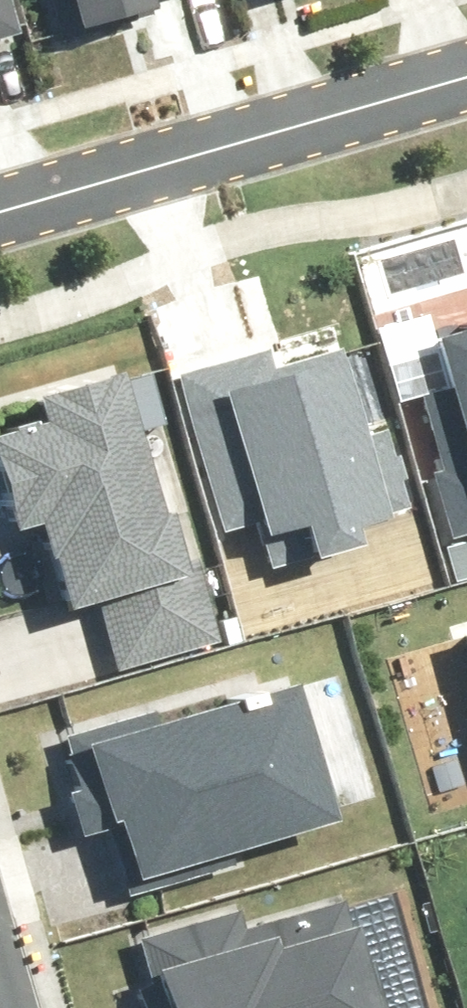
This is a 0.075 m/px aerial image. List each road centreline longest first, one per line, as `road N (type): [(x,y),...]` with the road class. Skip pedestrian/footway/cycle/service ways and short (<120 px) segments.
road 1 (residential): [(0,206),(466,70)]

